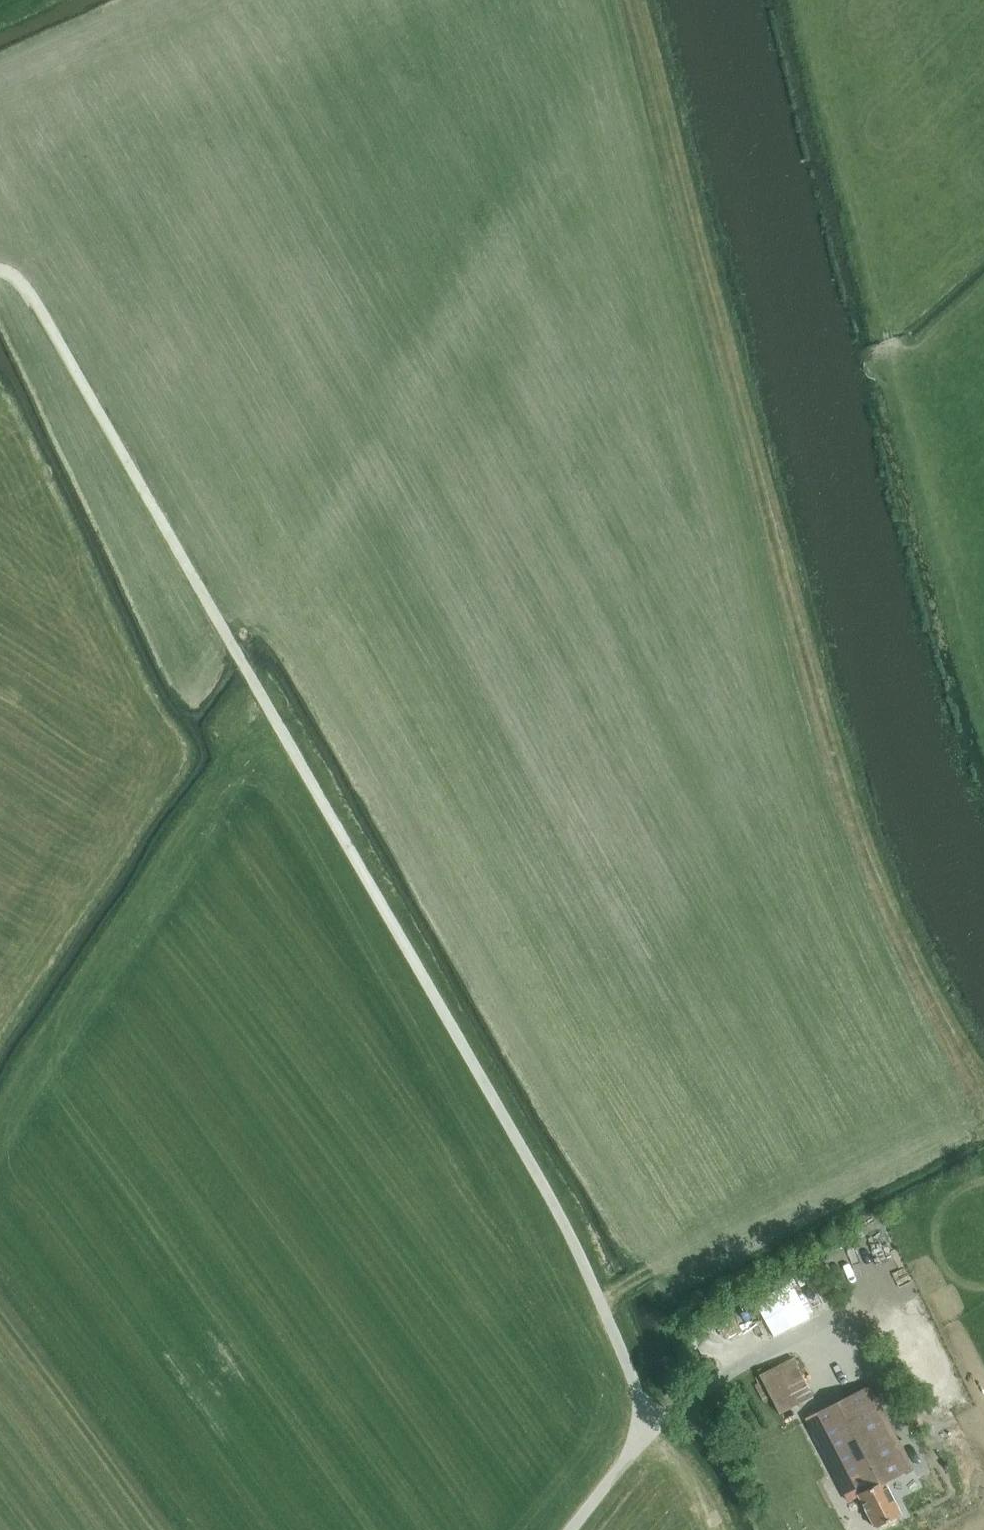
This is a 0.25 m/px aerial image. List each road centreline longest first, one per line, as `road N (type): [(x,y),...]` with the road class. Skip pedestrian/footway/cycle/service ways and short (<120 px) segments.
road 1 (track): [(0,267),(18,276),(545,1186),(602,1300),(649,1428)]

